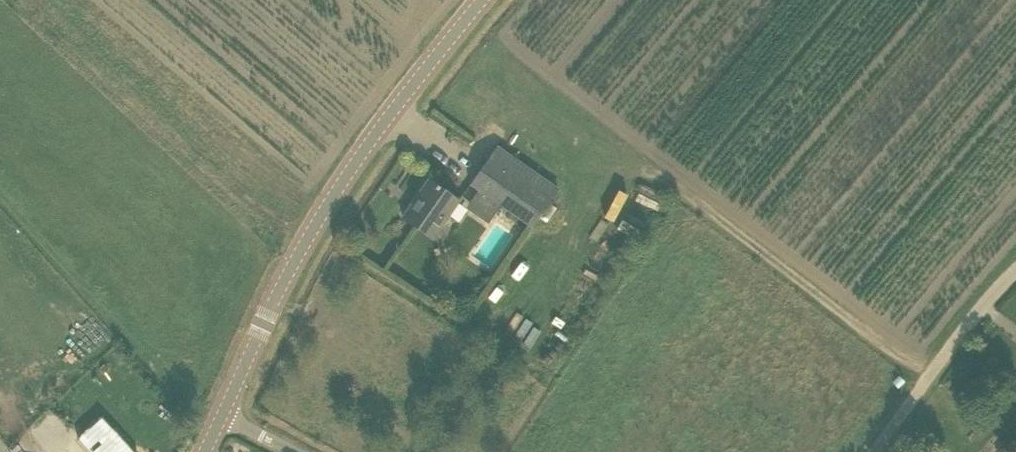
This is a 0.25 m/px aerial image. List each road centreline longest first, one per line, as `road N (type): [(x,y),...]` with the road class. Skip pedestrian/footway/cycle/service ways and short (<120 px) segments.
road 1 (tertiary): [(222,416),(324,209),(482,0)]
road 2 (unclassified): [(876,451),(1015,272)]

